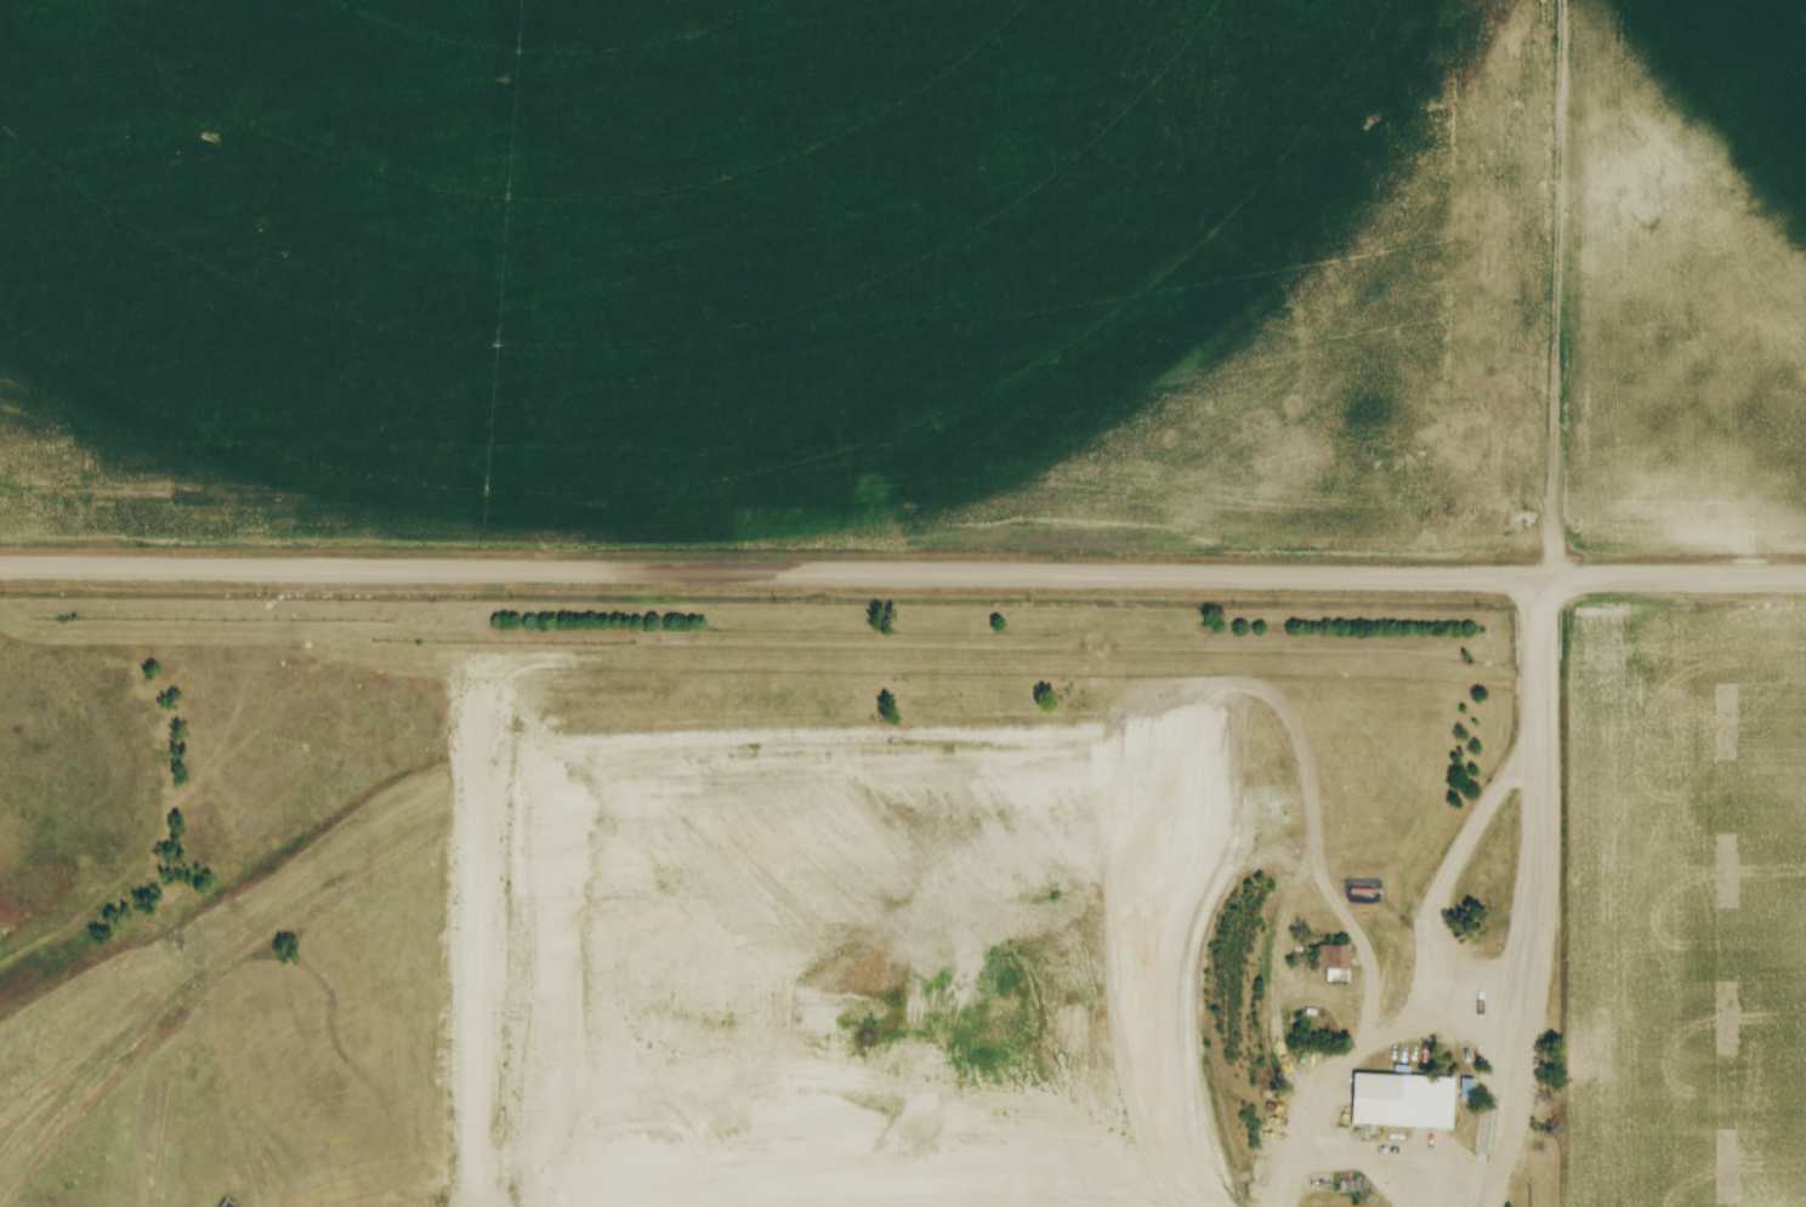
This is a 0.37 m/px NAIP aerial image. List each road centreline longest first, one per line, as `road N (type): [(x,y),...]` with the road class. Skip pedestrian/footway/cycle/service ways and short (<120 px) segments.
road 1 (residential): [(0,565),(1805,577)]

